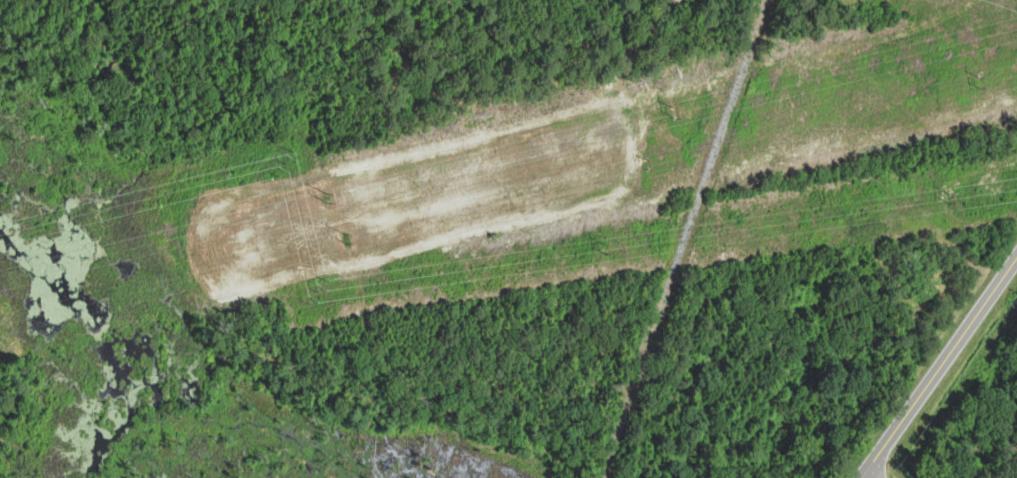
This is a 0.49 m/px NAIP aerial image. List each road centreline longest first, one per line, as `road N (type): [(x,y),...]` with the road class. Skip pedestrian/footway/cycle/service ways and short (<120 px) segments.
road 1 (secondary): [(860,477),(1016,256)]

